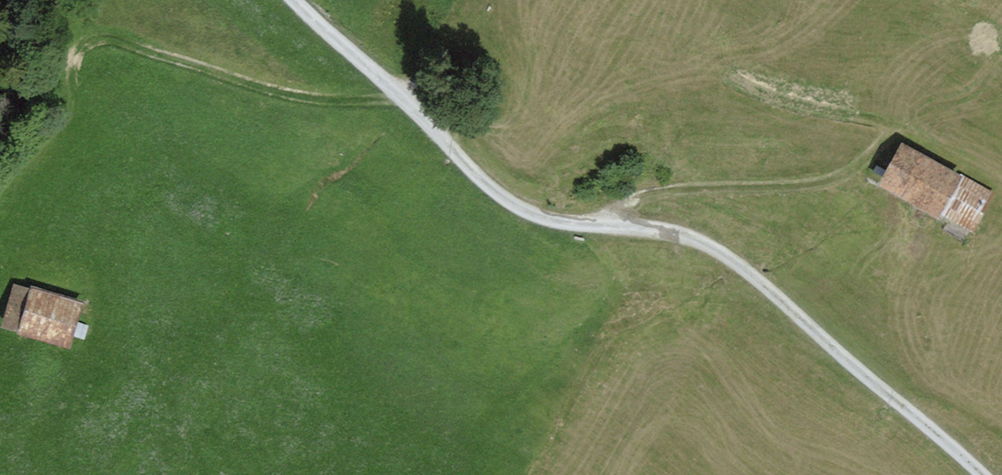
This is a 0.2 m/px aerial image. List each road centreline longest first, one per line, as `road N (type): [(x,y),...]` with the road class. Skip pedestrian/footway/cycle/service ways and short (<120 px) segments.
road 1 (track): [(298,0),(512,202),(557,222),(696,238),(737,262),(979,474)]
road 2 (track): [(397,93),(361,102),(309,98),(93,40),(71,58),(70,121),(60,150),(0,247)]
road 3 (track): [(613,225),(616,206),(649,192),(825,184),(875,151)]

